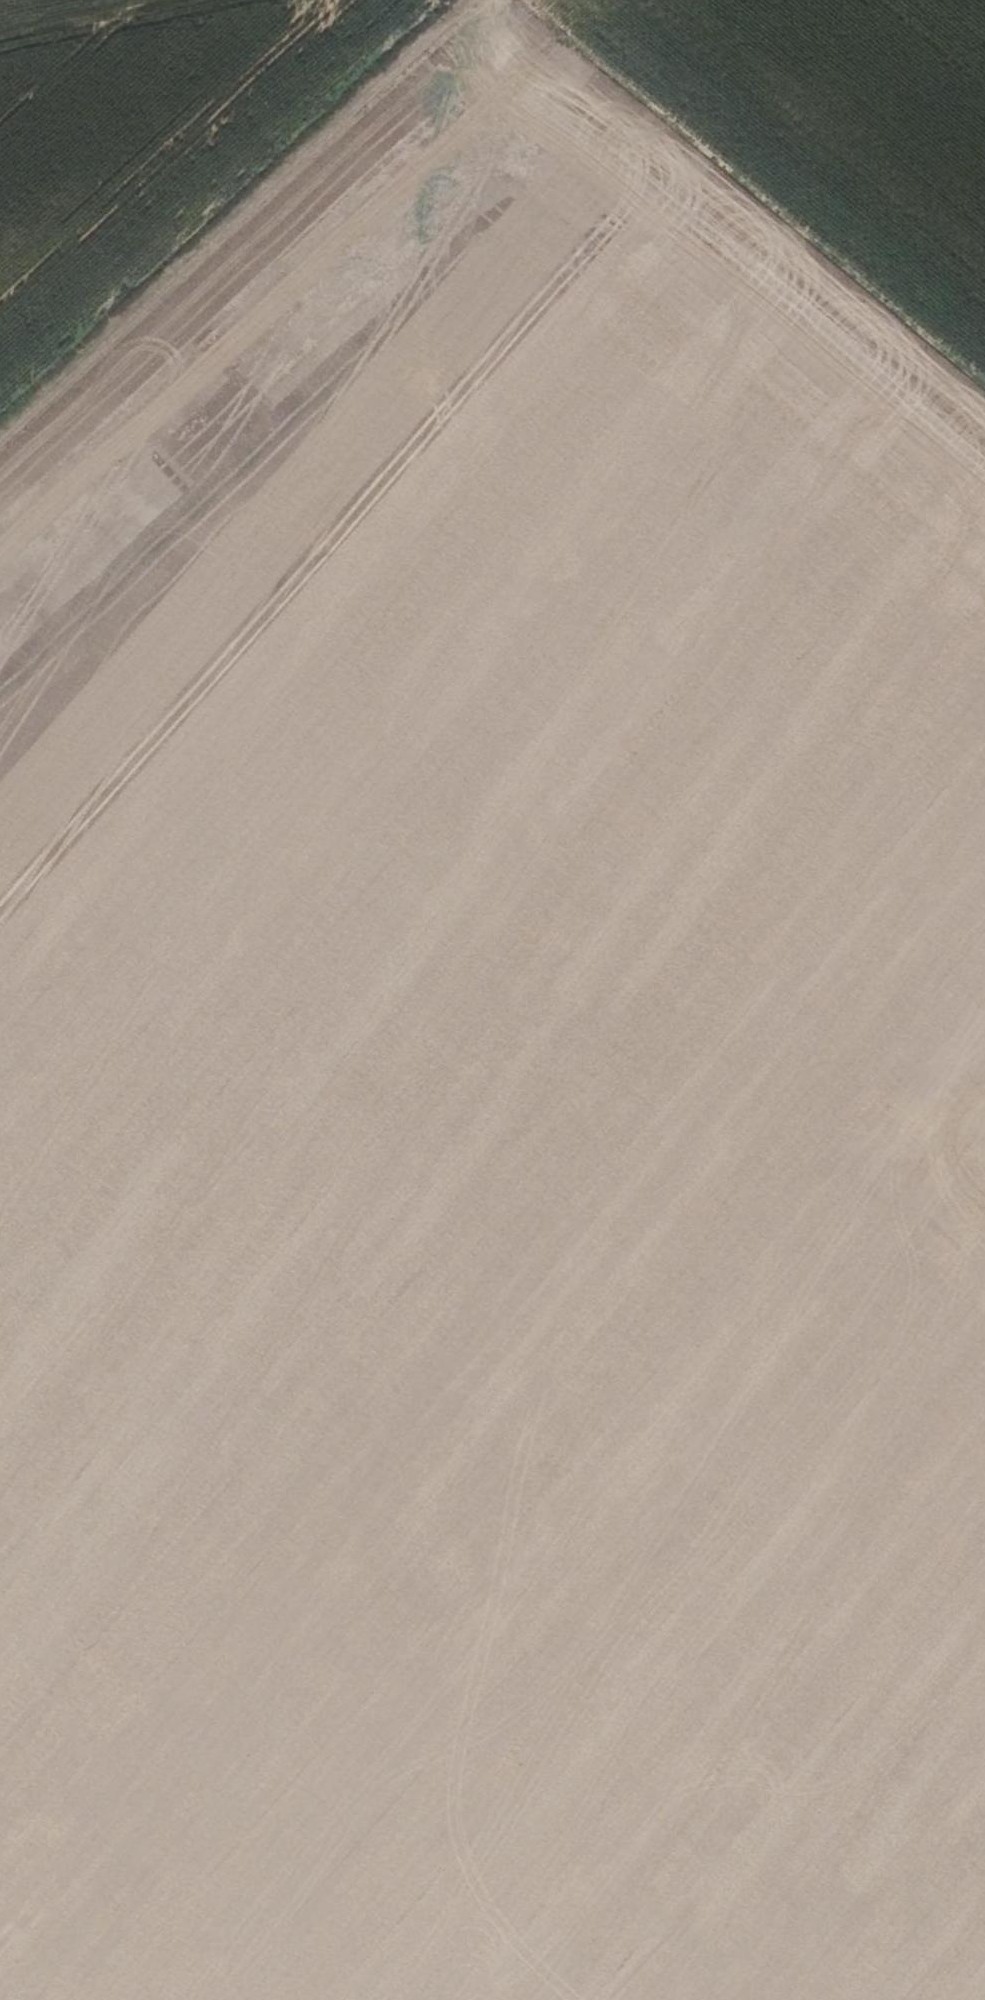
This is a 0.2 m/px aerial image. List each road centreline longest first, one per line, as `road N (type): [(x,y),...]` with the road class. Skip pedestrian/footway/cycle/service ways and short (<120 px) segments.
road 1 (track): [(0,443),(480,0)]

